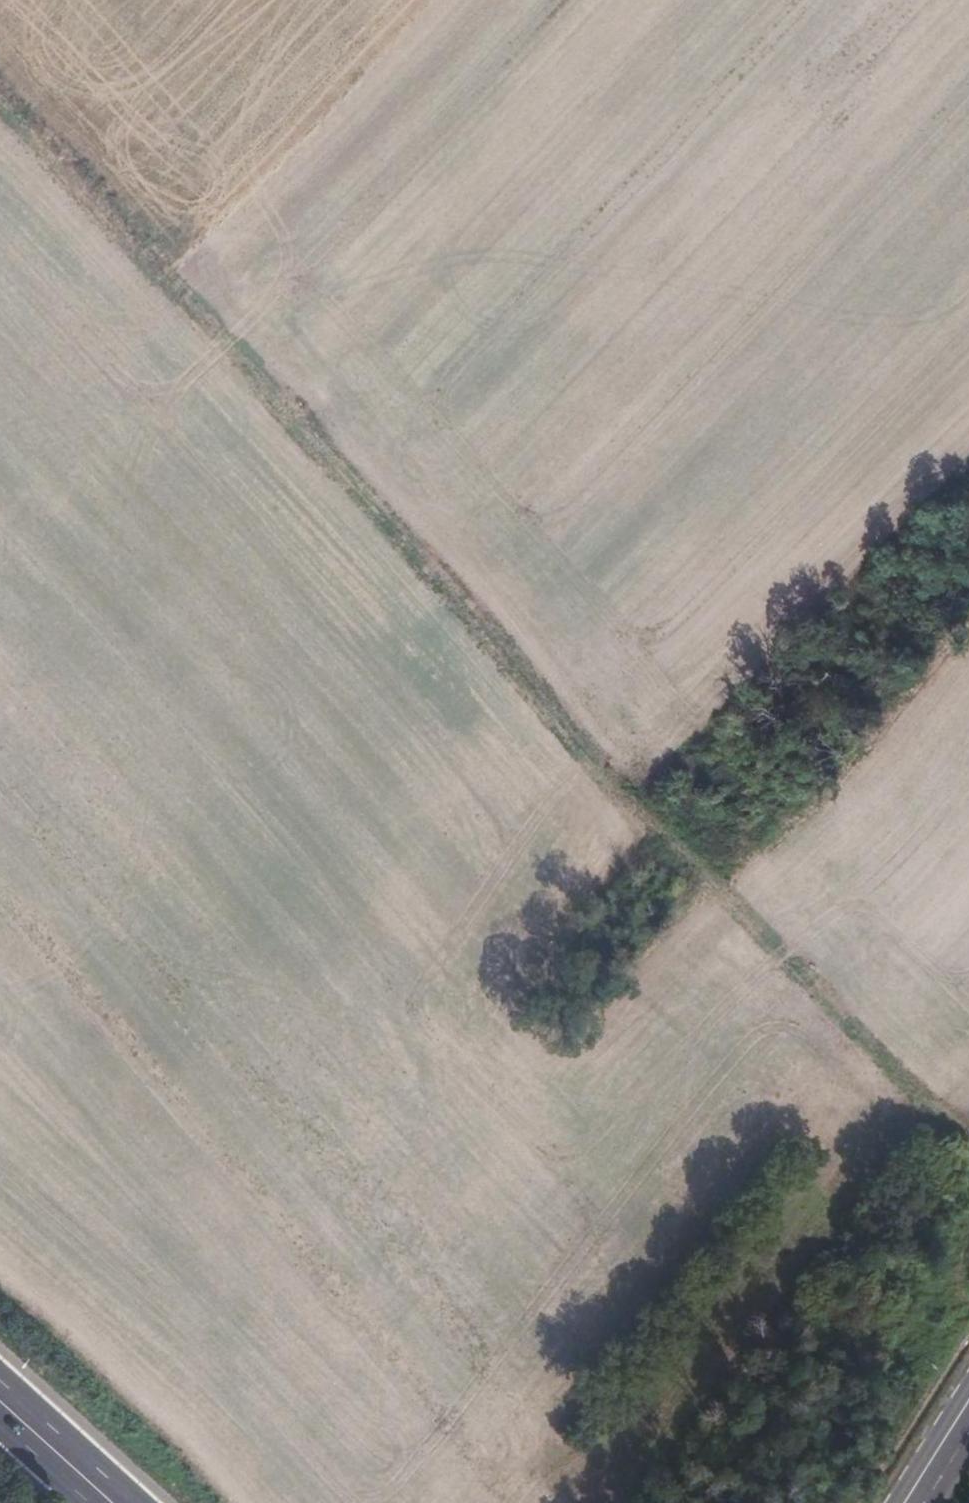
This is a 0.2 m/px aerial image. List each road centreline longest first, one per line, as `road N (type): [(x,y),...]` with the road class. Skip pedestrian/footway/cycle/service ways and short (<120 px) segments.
road 1 (secondary): [(0,1404),(110,1502)]

